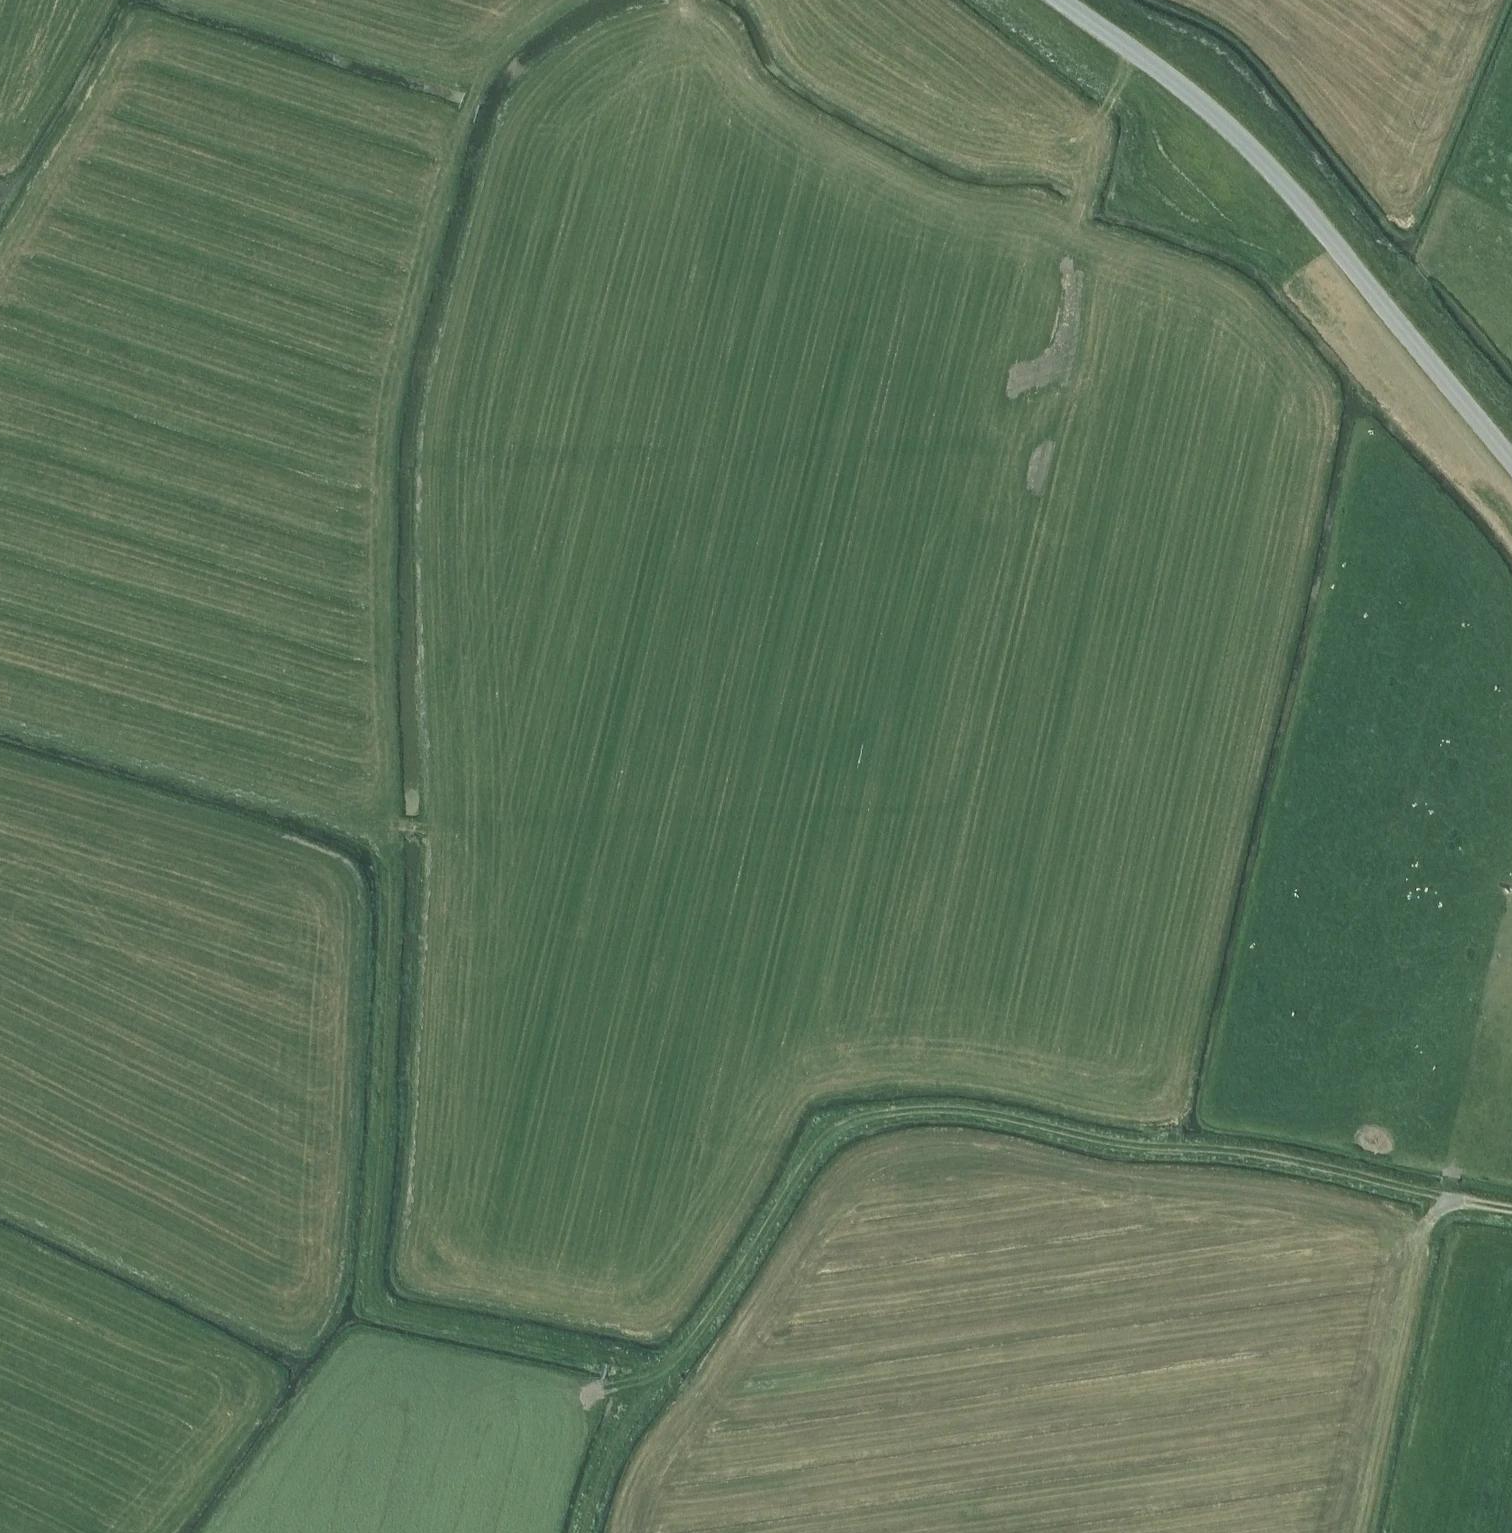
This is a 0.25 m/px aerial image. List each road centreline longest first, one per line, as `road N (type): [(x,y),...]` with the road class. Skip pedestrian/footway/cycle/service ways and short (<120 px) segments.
road 1 (track): [(581,1532),(600,1457),(835,1124),(922,1110),(1511,1206)]
road 2 (unclassified): [(1511,461),(1262,158),(1189,93),(1063,0)]

